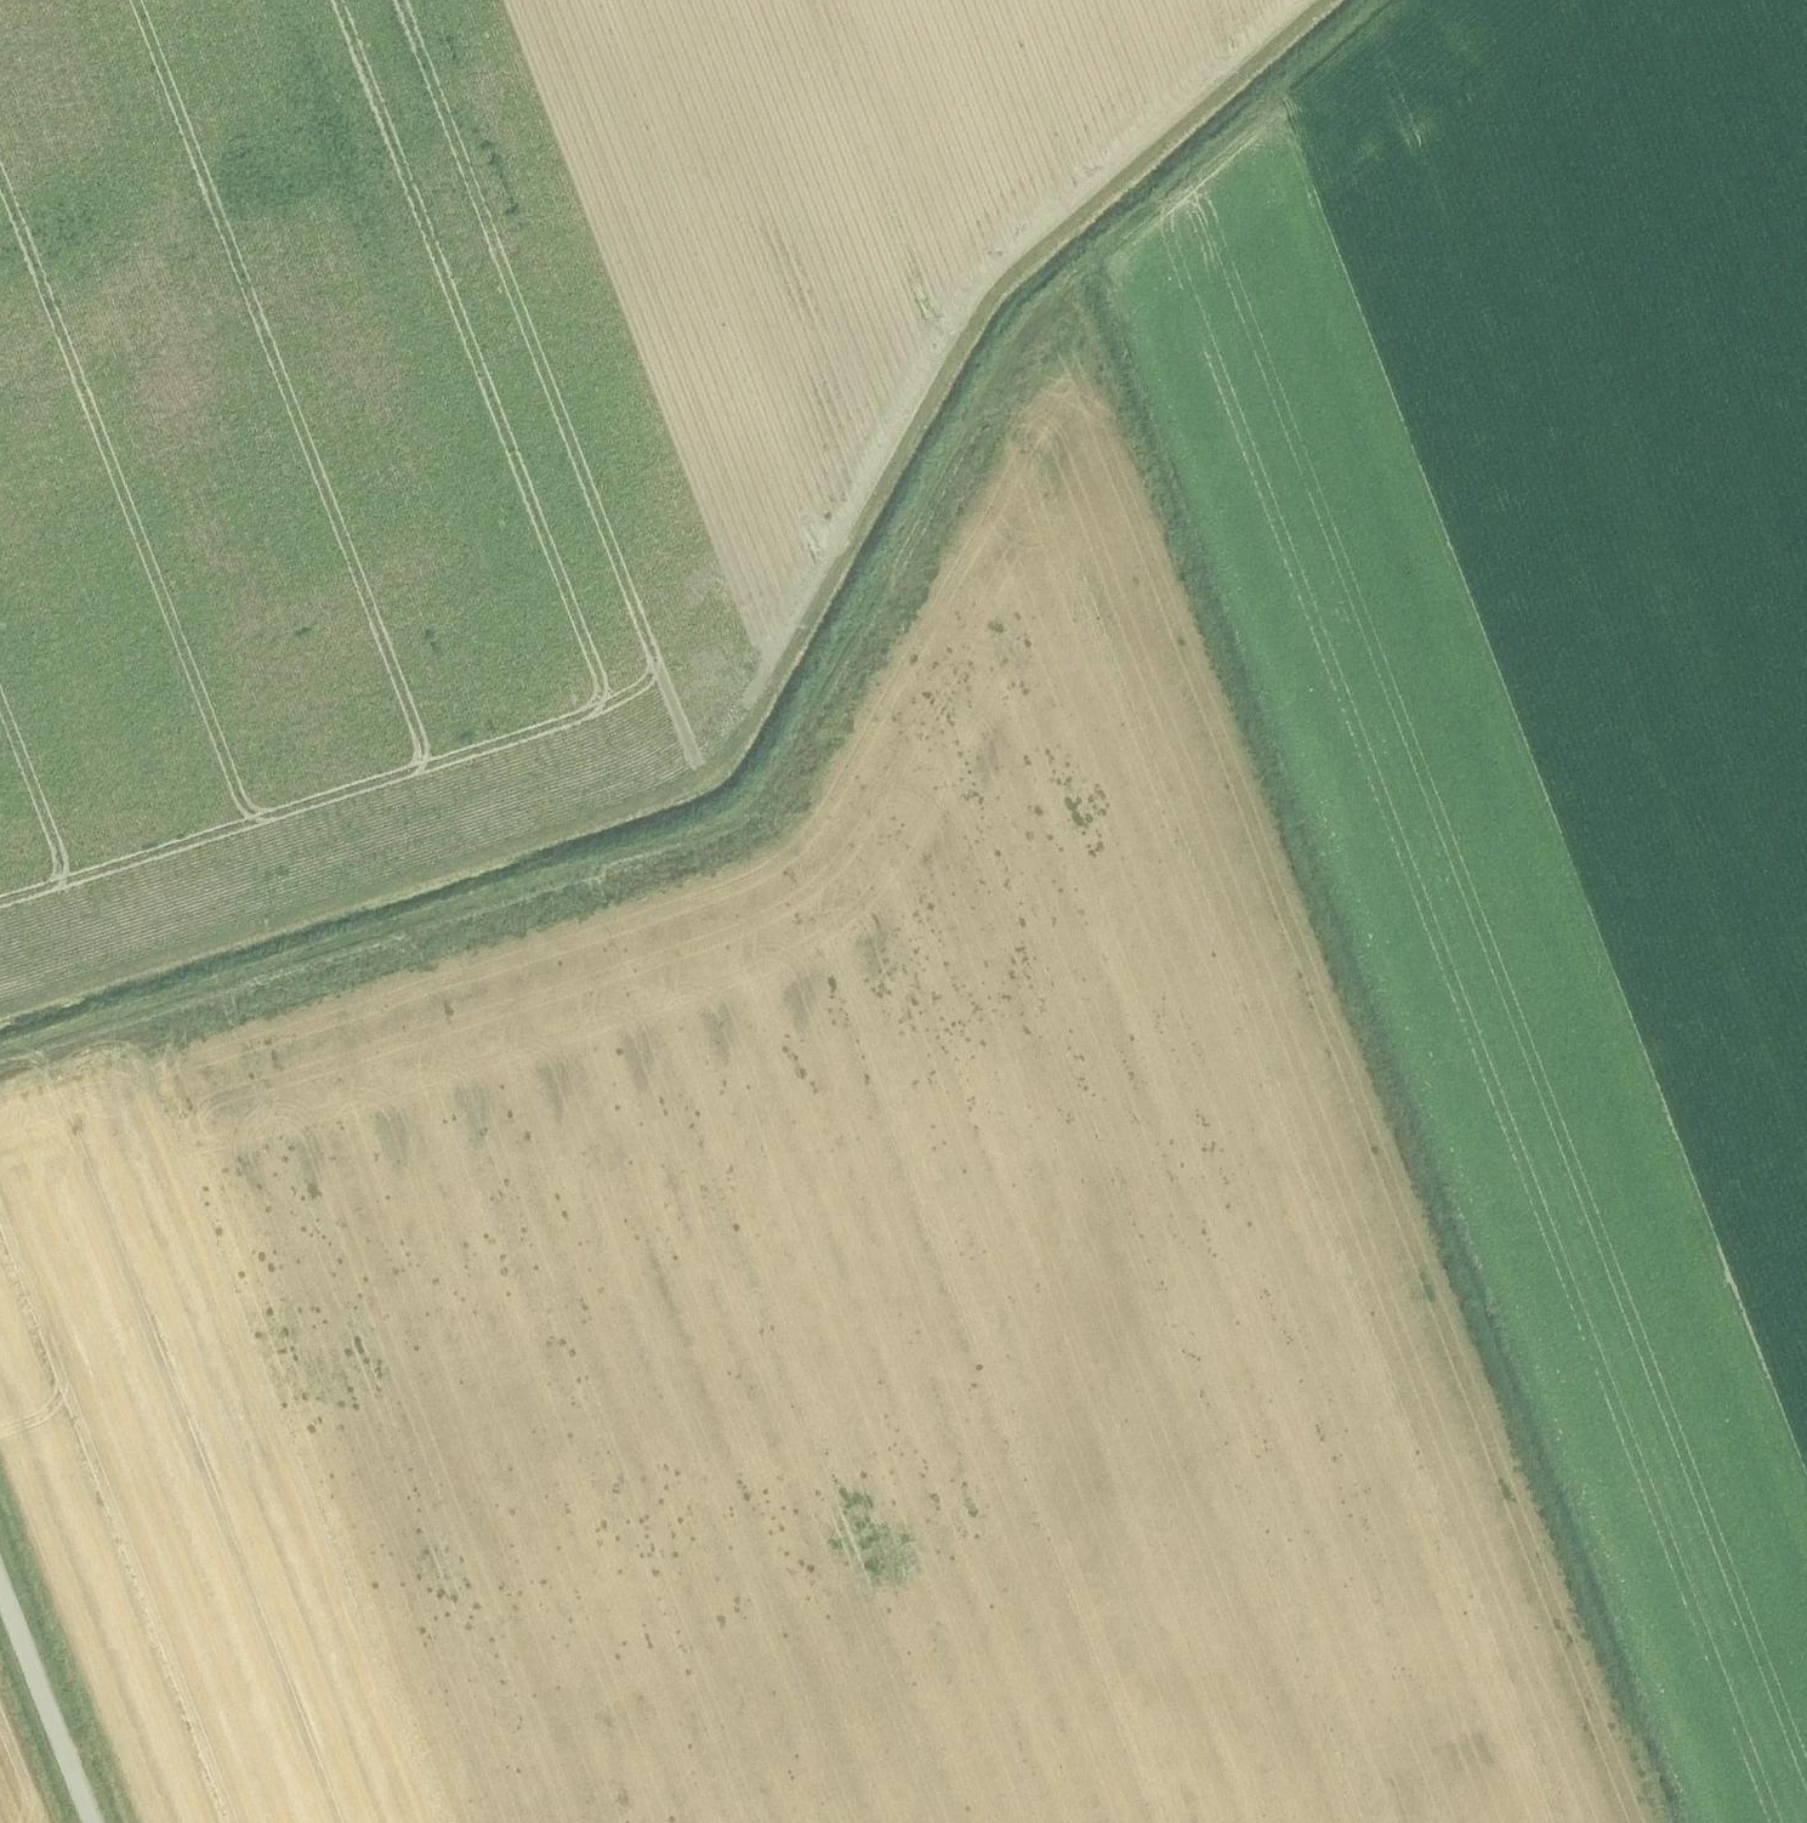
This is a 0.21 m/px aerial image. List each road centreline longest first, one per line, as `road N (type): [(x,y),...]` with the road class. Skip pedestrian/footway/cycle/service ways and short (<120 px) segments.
road 1 (unclassified): [(95,1822),(0,1576)]

